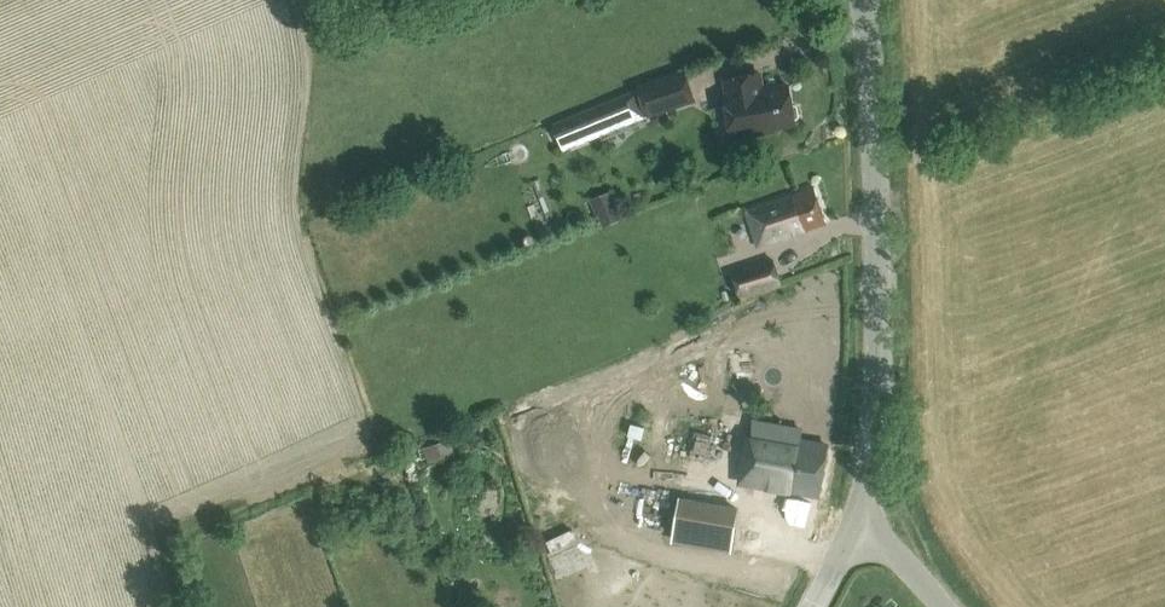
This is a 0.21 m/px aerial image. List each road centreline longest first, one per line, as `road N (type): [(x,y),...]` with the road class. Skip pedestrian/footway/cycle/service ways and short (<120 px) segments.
road 1 (tertiary): [(872,514),(880,346),(866,0)]

